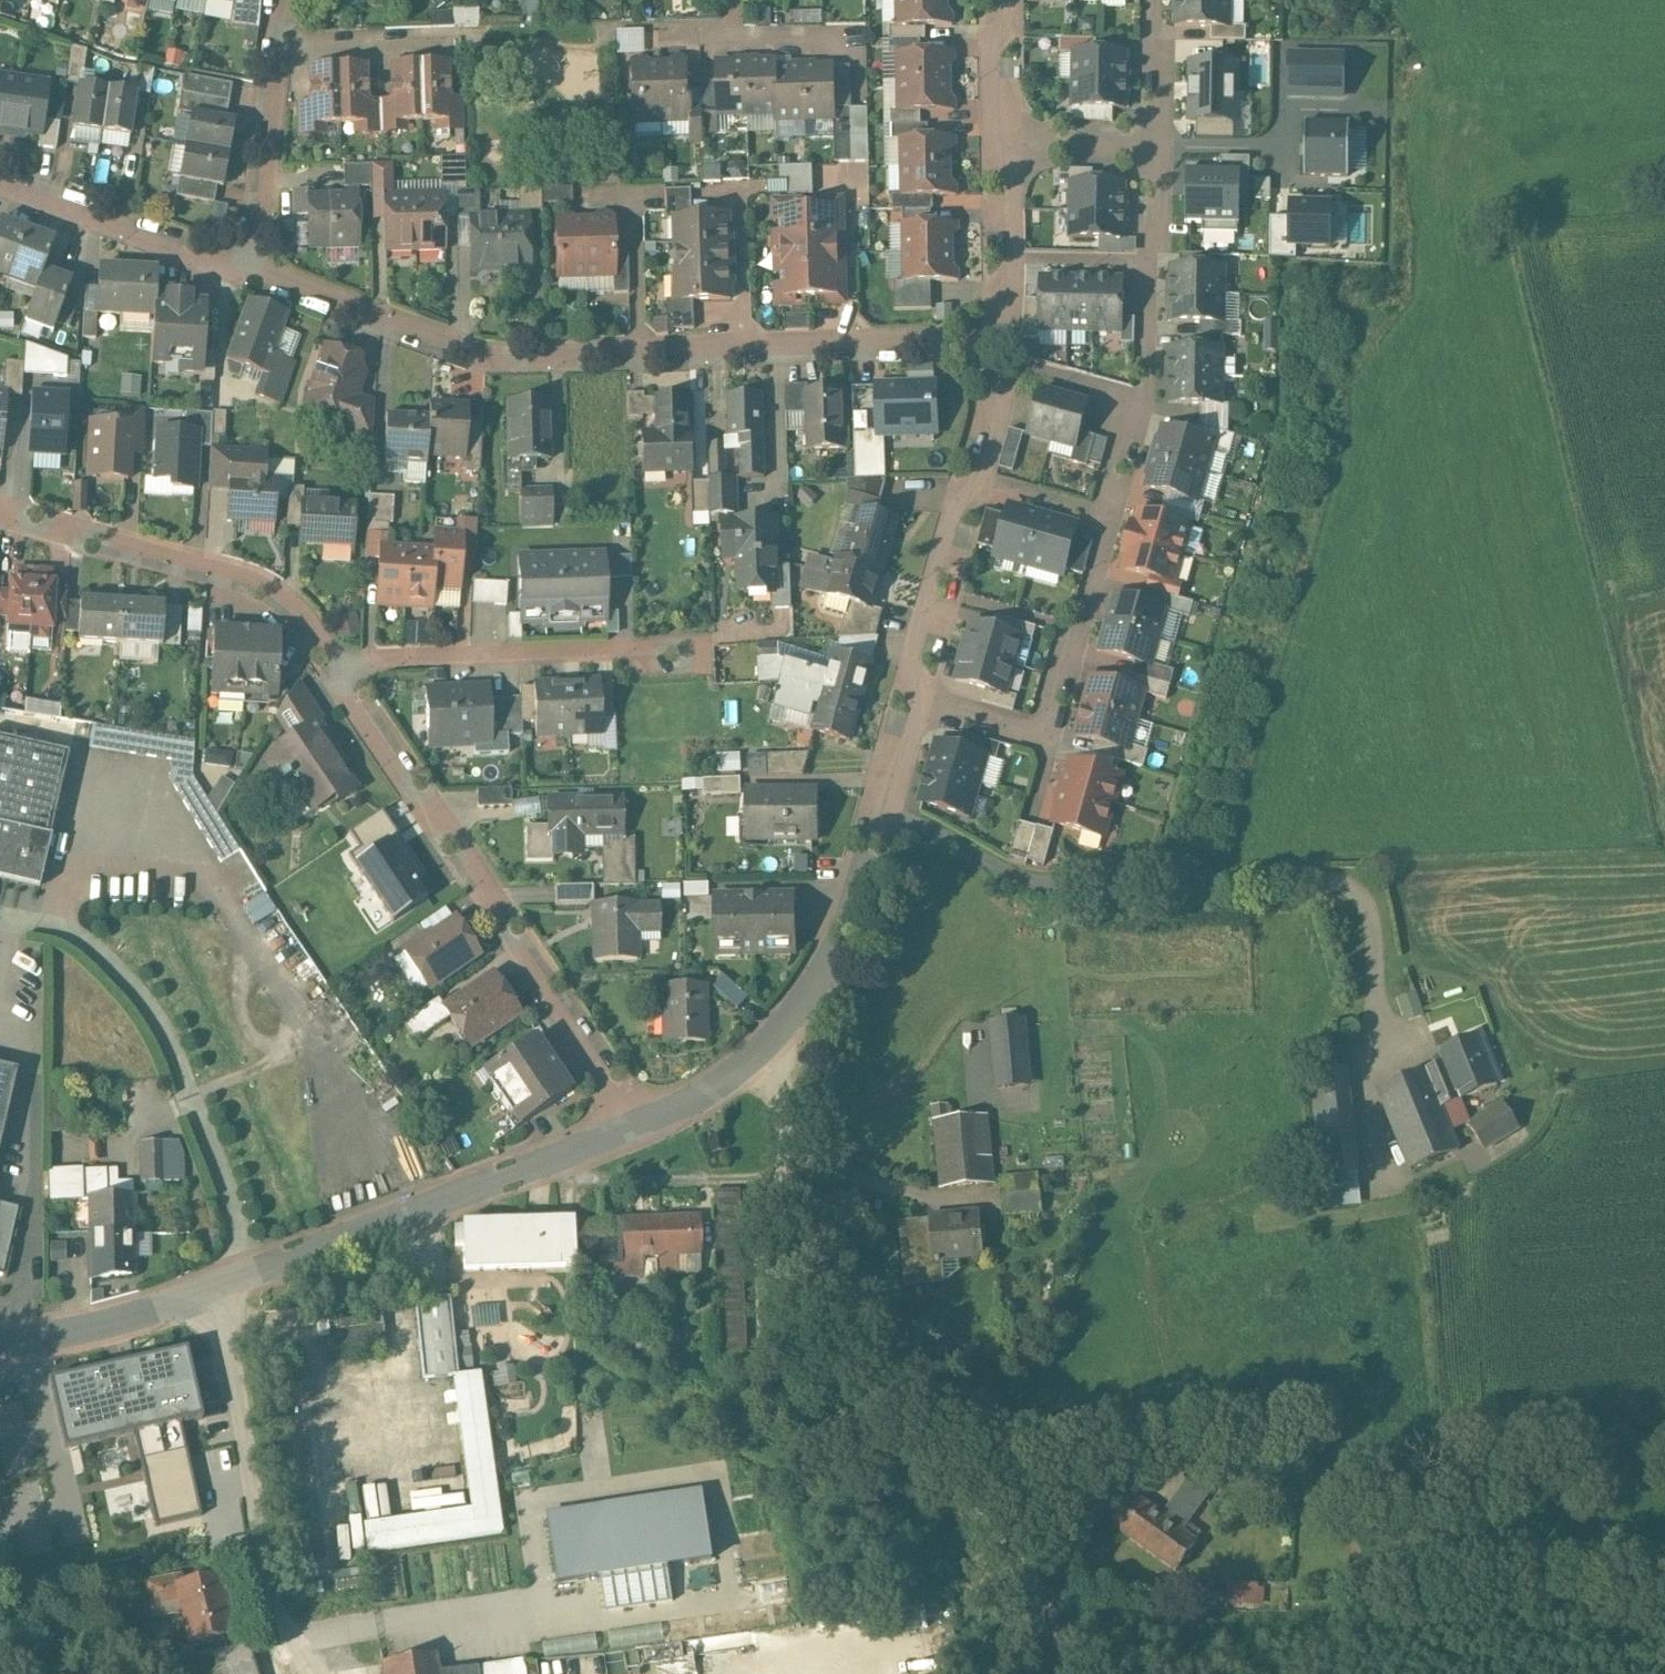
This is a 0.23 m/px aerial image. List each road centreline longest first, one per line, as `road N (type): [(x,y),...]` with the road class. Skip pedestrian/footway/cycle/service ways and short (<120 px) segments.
road 1 (residential): [(0,507),(269,581),(338,663),(642,1123)]
road 2 (residential): [(248,273),(440,345),(497,355),(982,341)]
road 3 (residential): [(916,693),(1052,731),(1145,393),(1156,146)]
road 4 (track): [(777,1032),(794,1159),(835,1337),(1026,1559),(1059,1623),(1064,1673)]
road 5 (residential): [(0,1342),(157,1305),(642,1123)]
road 6 (residential): [(916,693),(996,403),(995,369),(982,341)]
road 7 (residential): [(642,1123),(703,1095),(777,1032),(814,978),(853,896)]
road 8 (residential): [(279,0),(248,273)]
road 9 (residential): [(0,181),(248,273)]
road 10 (residential): [(853,896),(916,693)]
road 11 (residential): [(982,341),(1002,309),(1008,273),(1006,144)]
road 12 (residential): [(1006,144),(1156,146)]
road 13 (residential): [(1156,146),(1156,0)]
road 14 (residential): [(1006,144),(1005,0)]

